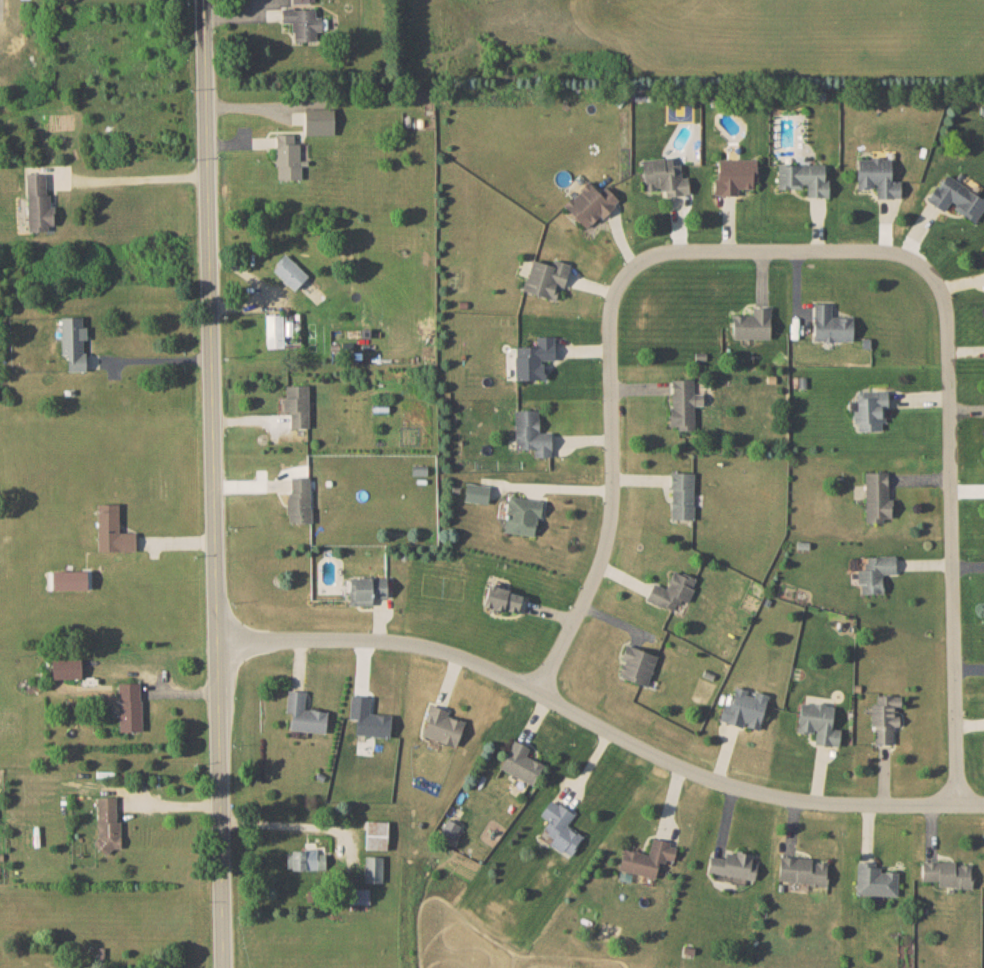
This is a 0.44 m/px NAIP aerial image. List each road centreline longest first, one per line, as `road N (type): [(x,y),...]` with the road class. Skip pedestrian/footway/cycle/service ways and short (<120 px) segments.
road 1 (residential): [(534,694),(605,549),(612,491),(609,316),(631,272),(656,257),(692,252),(903,256),(935,283),(945,312),(957,808)]
road 2 (tertiary): [(227,967),(203,0)]
road 3 (residential): [(220,642),(352,642),(458,658),(709,782),(781,802),(983,809)]

